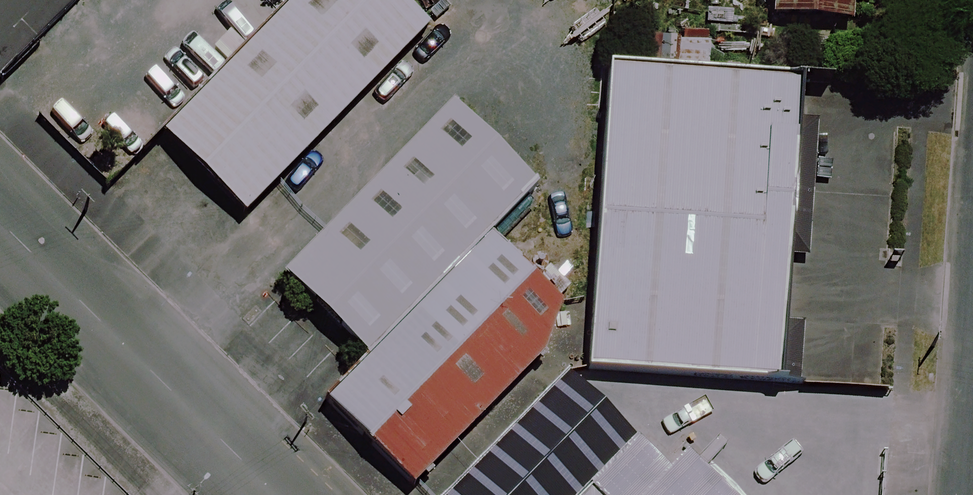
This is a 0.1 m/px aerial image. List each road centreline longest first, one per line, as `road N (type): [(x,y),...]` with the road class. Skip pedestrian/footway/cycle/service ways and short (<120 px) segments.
road 1 (unclassified): [(267,494),(0,230)]

